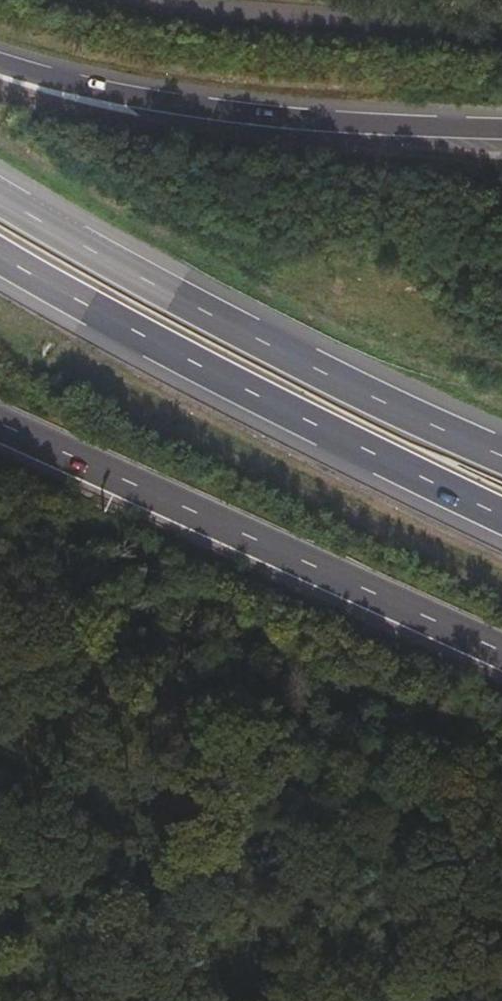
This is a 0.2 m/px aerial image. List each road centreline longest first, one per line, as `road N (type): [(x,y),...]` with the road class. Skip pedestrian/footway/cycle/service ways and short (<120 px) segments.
road 1 (motorway): [(0,258),(501,520)]
road 2 (motorway): [(501,461),(286,356),(0,200)]
road 3 (trunk): [(0,423),(501,655)]
road 4 (trunk): [(501,130),(209,111),(0,62)]
road 5 (track): [(501,27),(157,0)]

